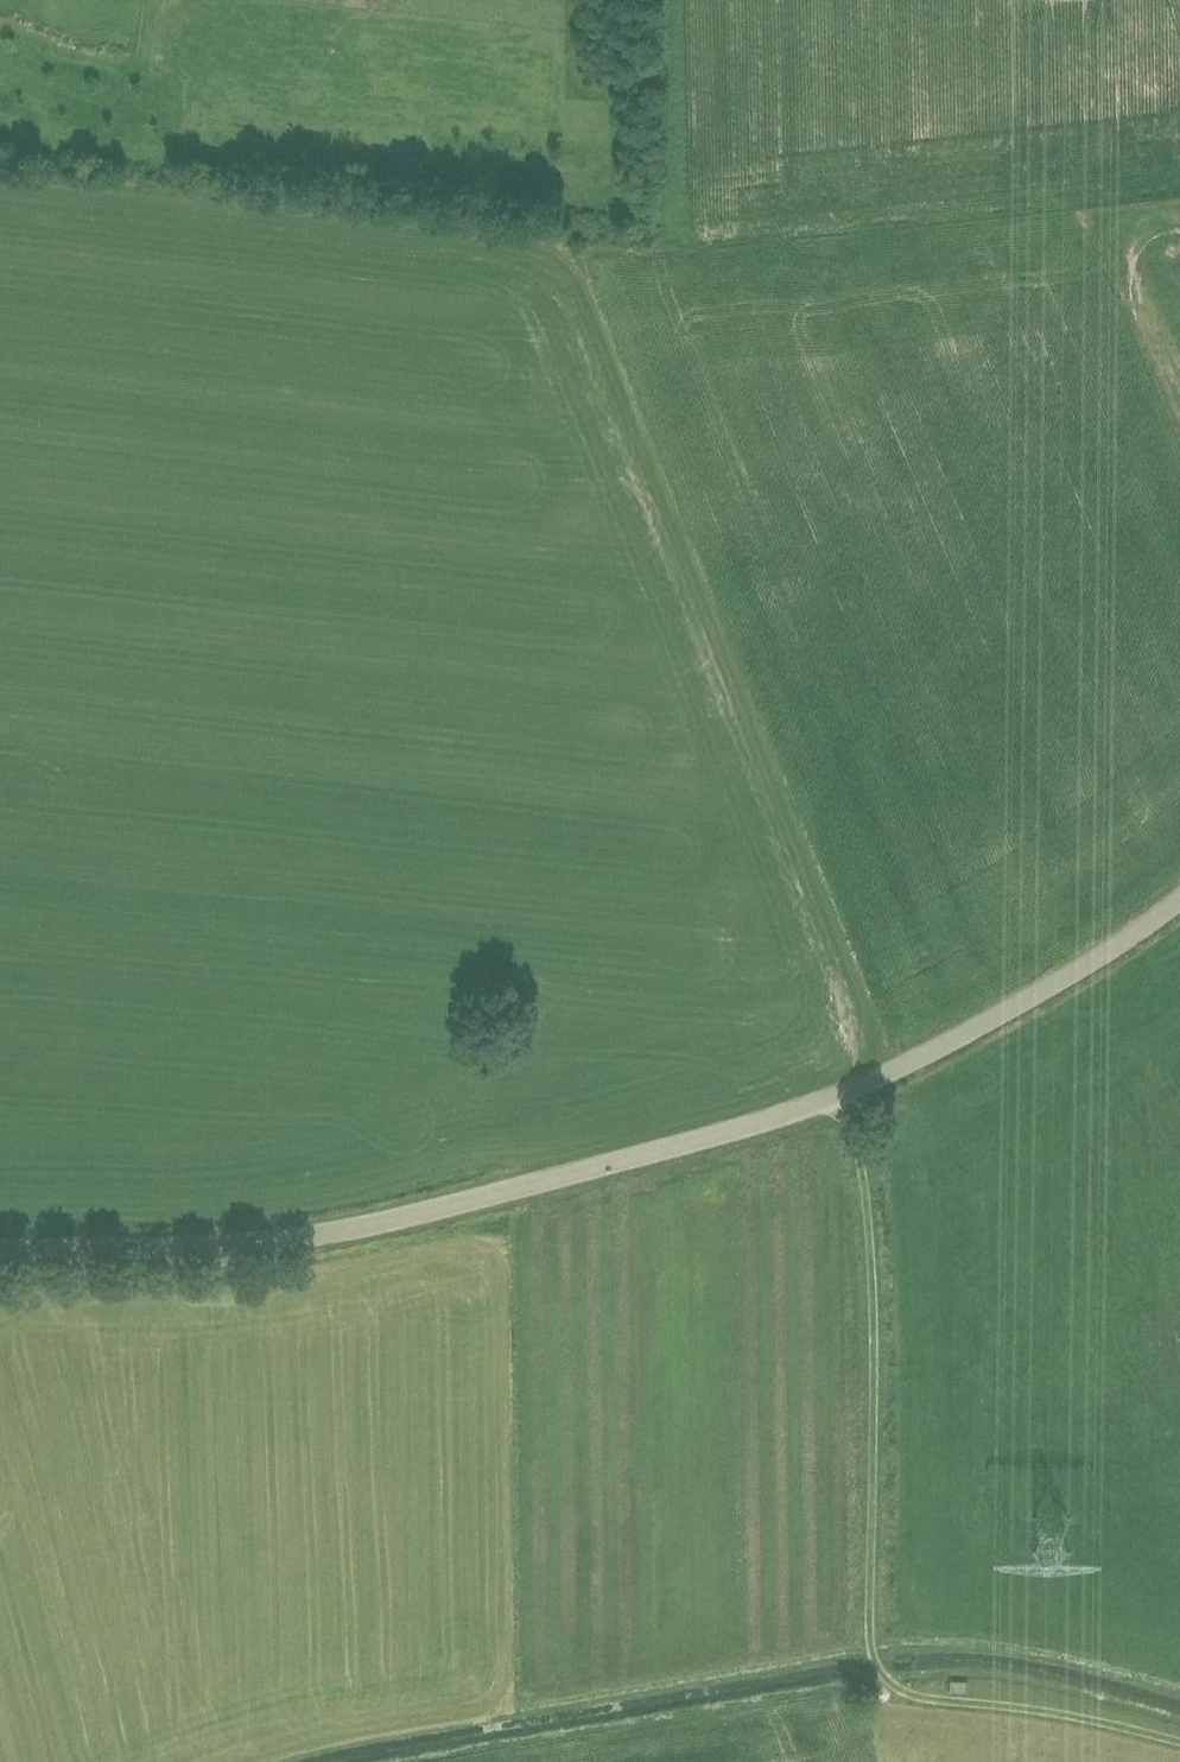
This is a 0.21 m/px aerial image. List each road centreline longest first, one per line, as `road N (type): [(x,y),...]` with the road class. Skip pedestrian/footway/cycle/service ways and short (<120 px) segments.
road 1 (unclassified): [(1179,899),(925,1055),(848,1088),(594,1167),(324,1236),(0,1251)]
road 2 (track): [(848,1088),(873,1408),(872,1626),(883,1667),(904,1685),(949,1700),(1048,1706),(1179,1742)]

